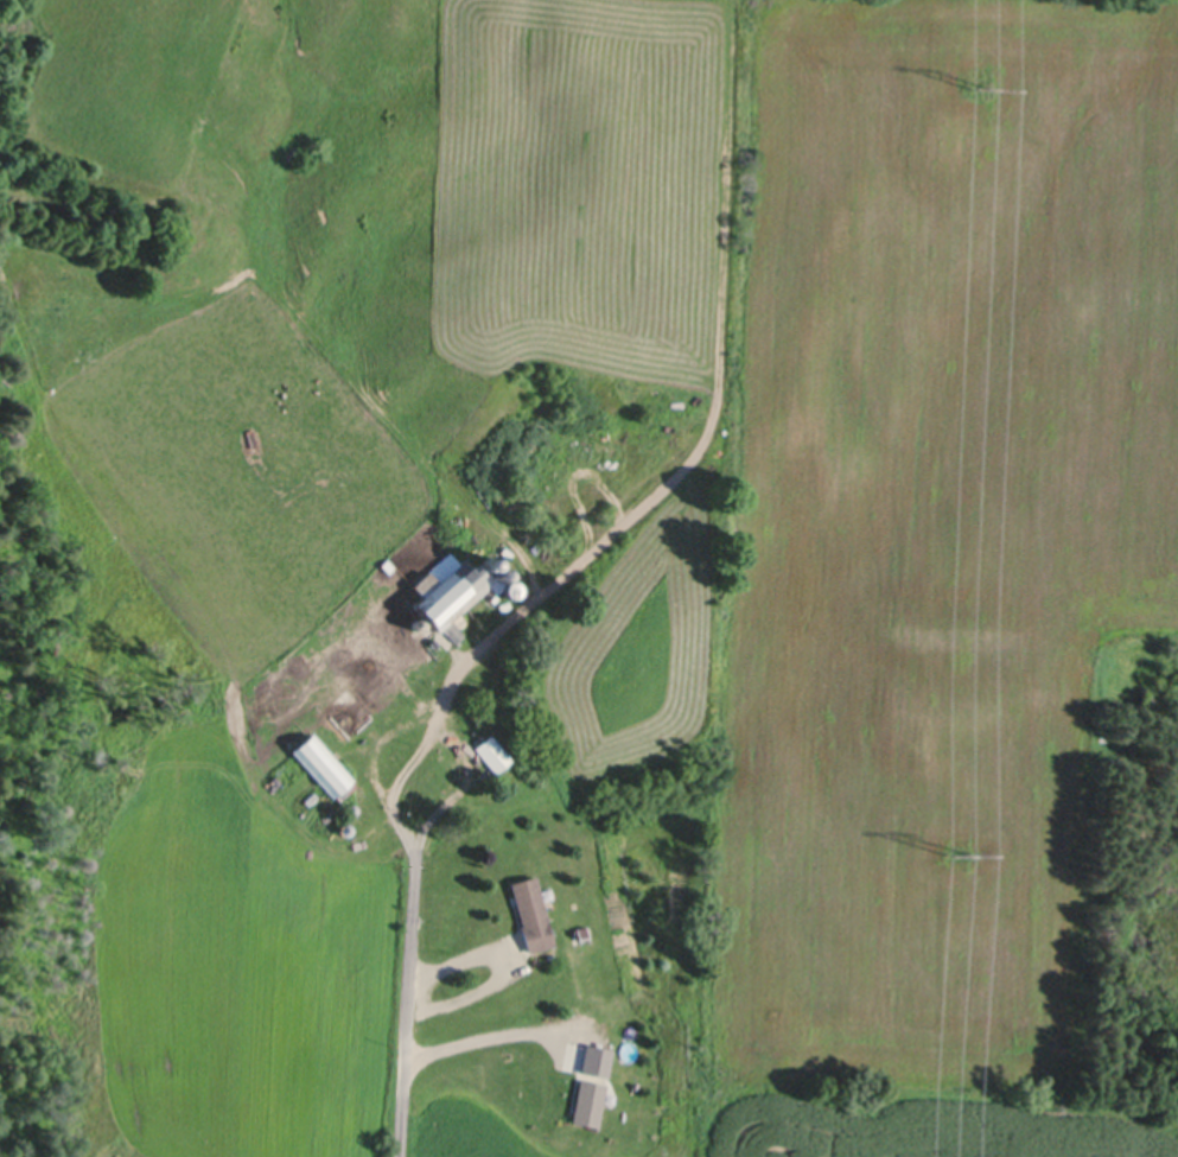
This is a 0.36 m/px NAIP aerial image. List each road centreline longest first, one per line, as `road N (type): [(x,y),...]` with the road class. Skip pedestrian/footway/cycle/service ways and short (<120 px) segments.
road 1 (residential): [(402,1156),(419,850)]

